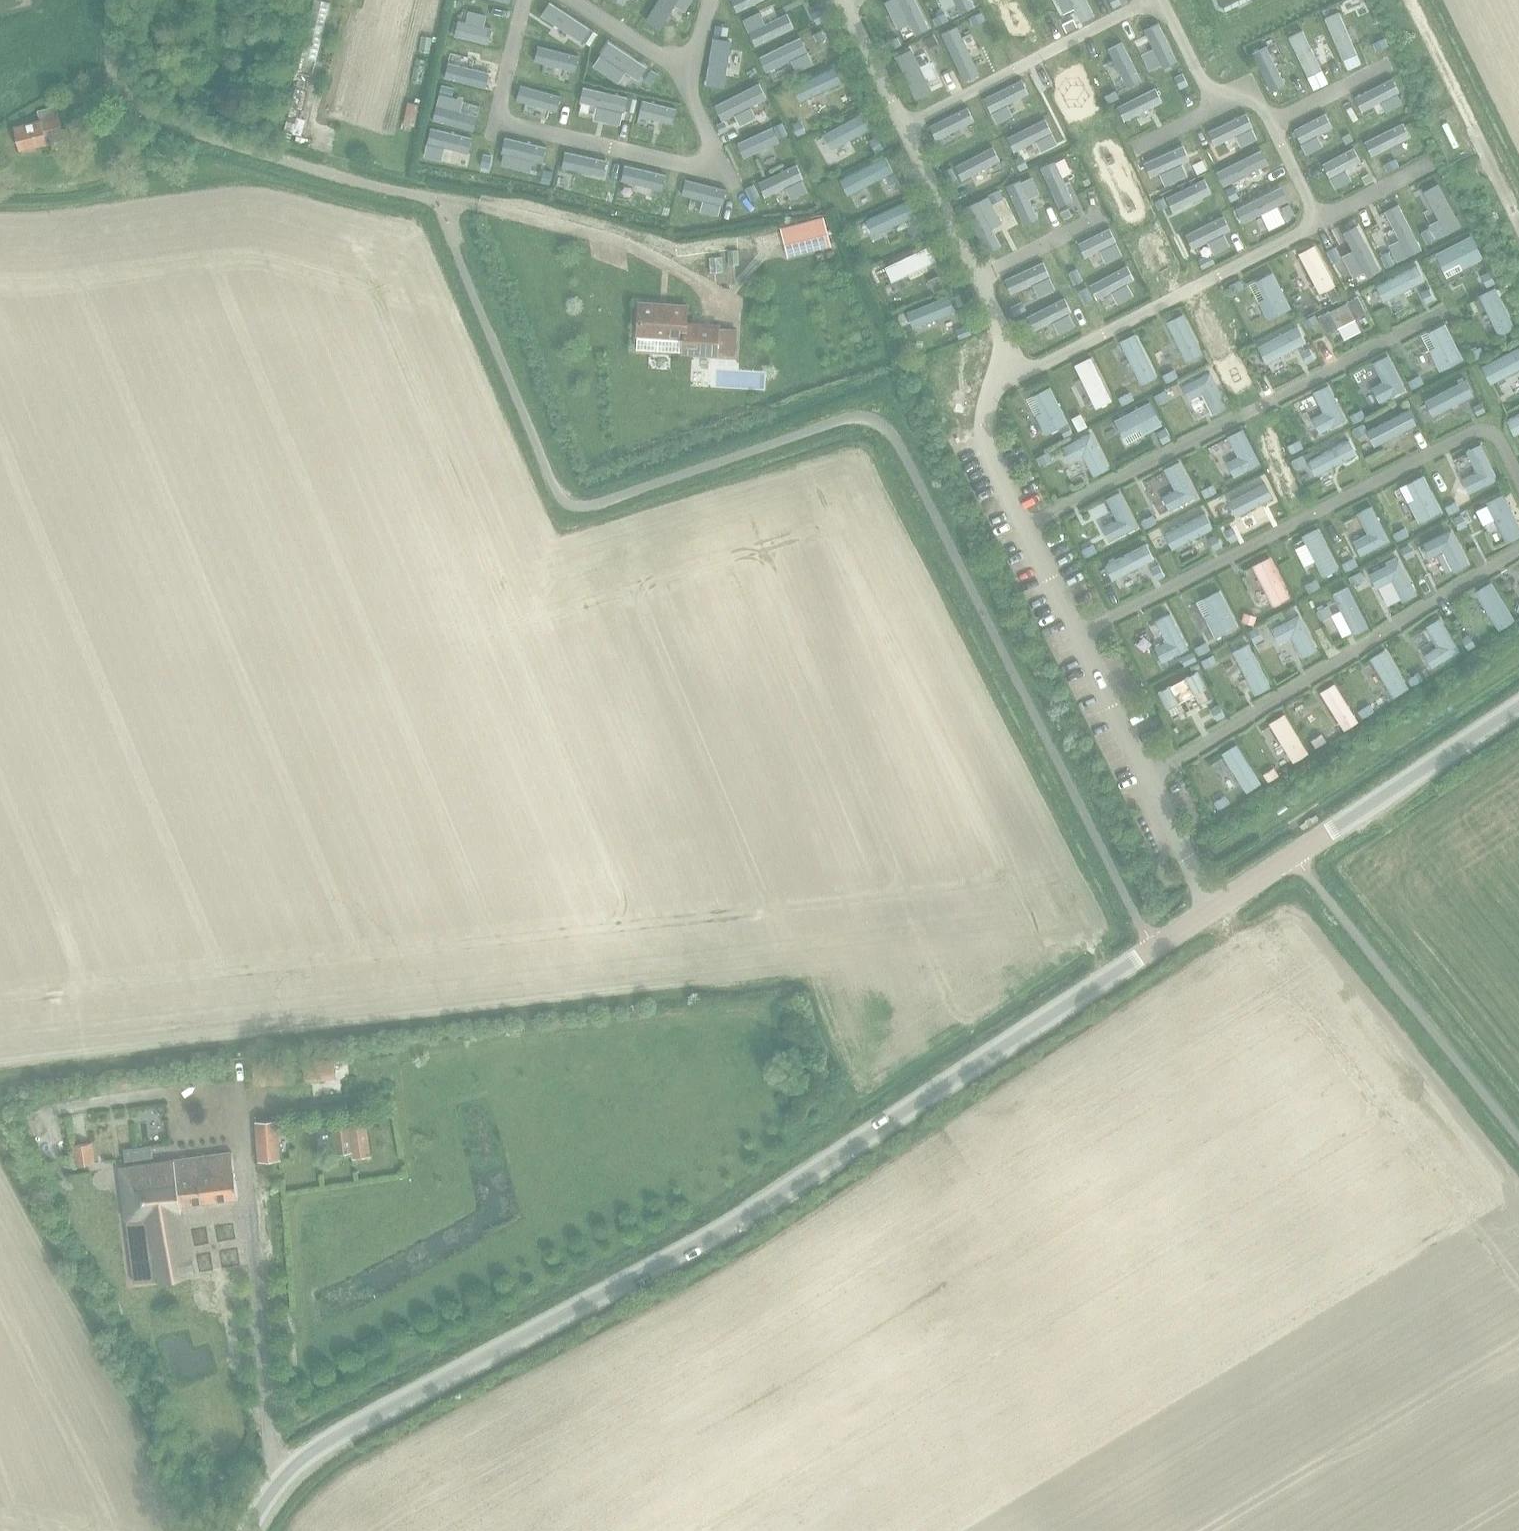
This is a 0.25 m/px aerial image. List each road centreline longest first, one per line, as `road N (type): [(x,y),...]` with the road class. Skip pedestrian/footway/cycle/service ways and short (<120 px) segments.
road 1 (unclassified): [(250,1530),(259,1507),(305,1458),(672,1260),(1518,706)]
road 2 (residential): [(436,199),(157,123),(114,77),(111,0)]

